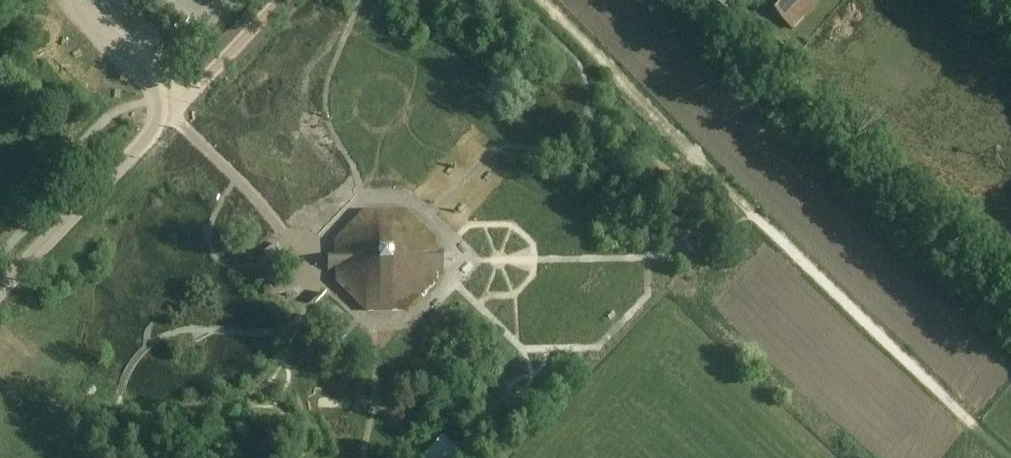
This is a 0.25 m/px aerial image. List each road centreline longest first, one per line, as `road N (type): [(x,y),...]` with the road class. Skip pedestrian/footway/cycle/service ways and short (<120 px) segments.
road 1 (track): [(1009,457),(746,205)]
road 2 (track): [(746,205),(542,0)]
road 3 (unclassified): [(164,100),(147,138),(0,291)]
road 4 (unclassified): [(164,100),(201,83),(281,0)]

